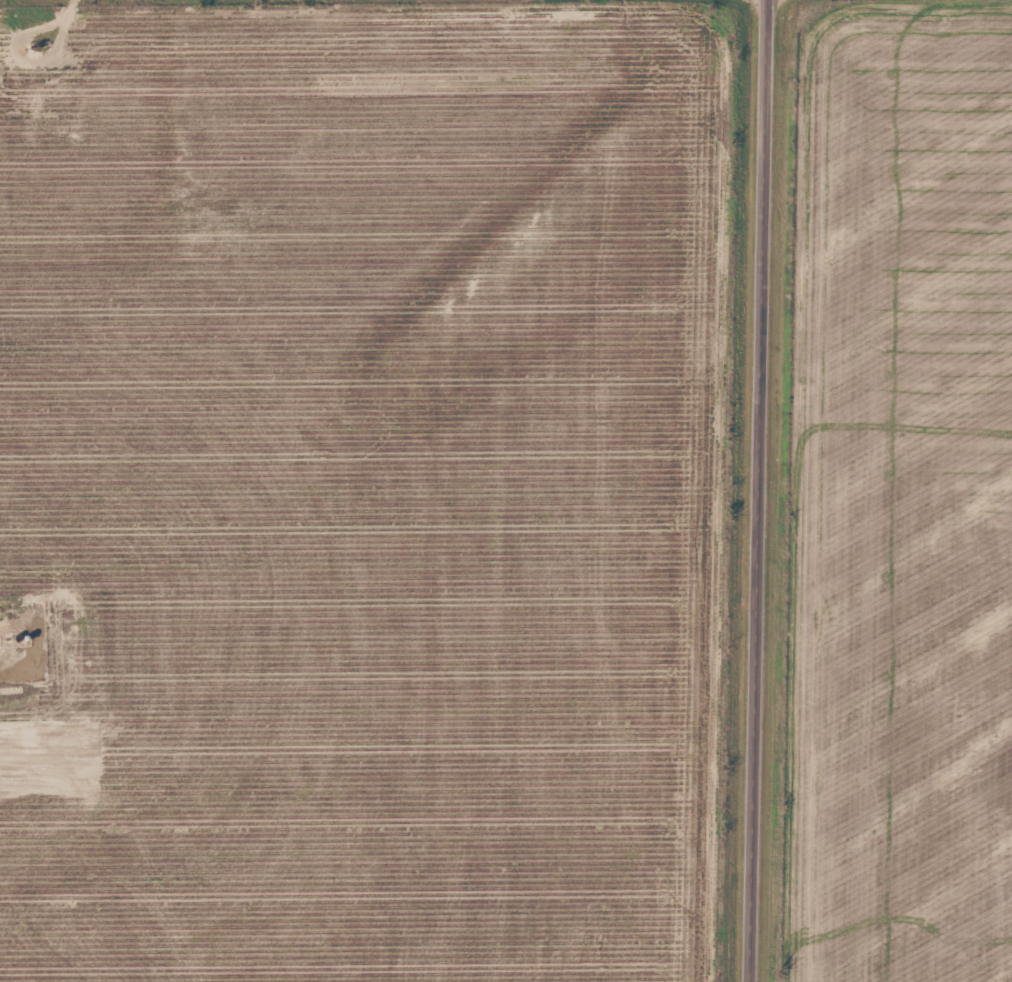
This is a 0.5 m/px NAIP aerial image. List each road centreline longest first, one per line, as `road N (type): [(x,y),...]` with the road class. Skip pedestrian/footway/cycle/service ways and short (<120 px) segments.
road 1 (secondary): [(751,981),(769,0)]

